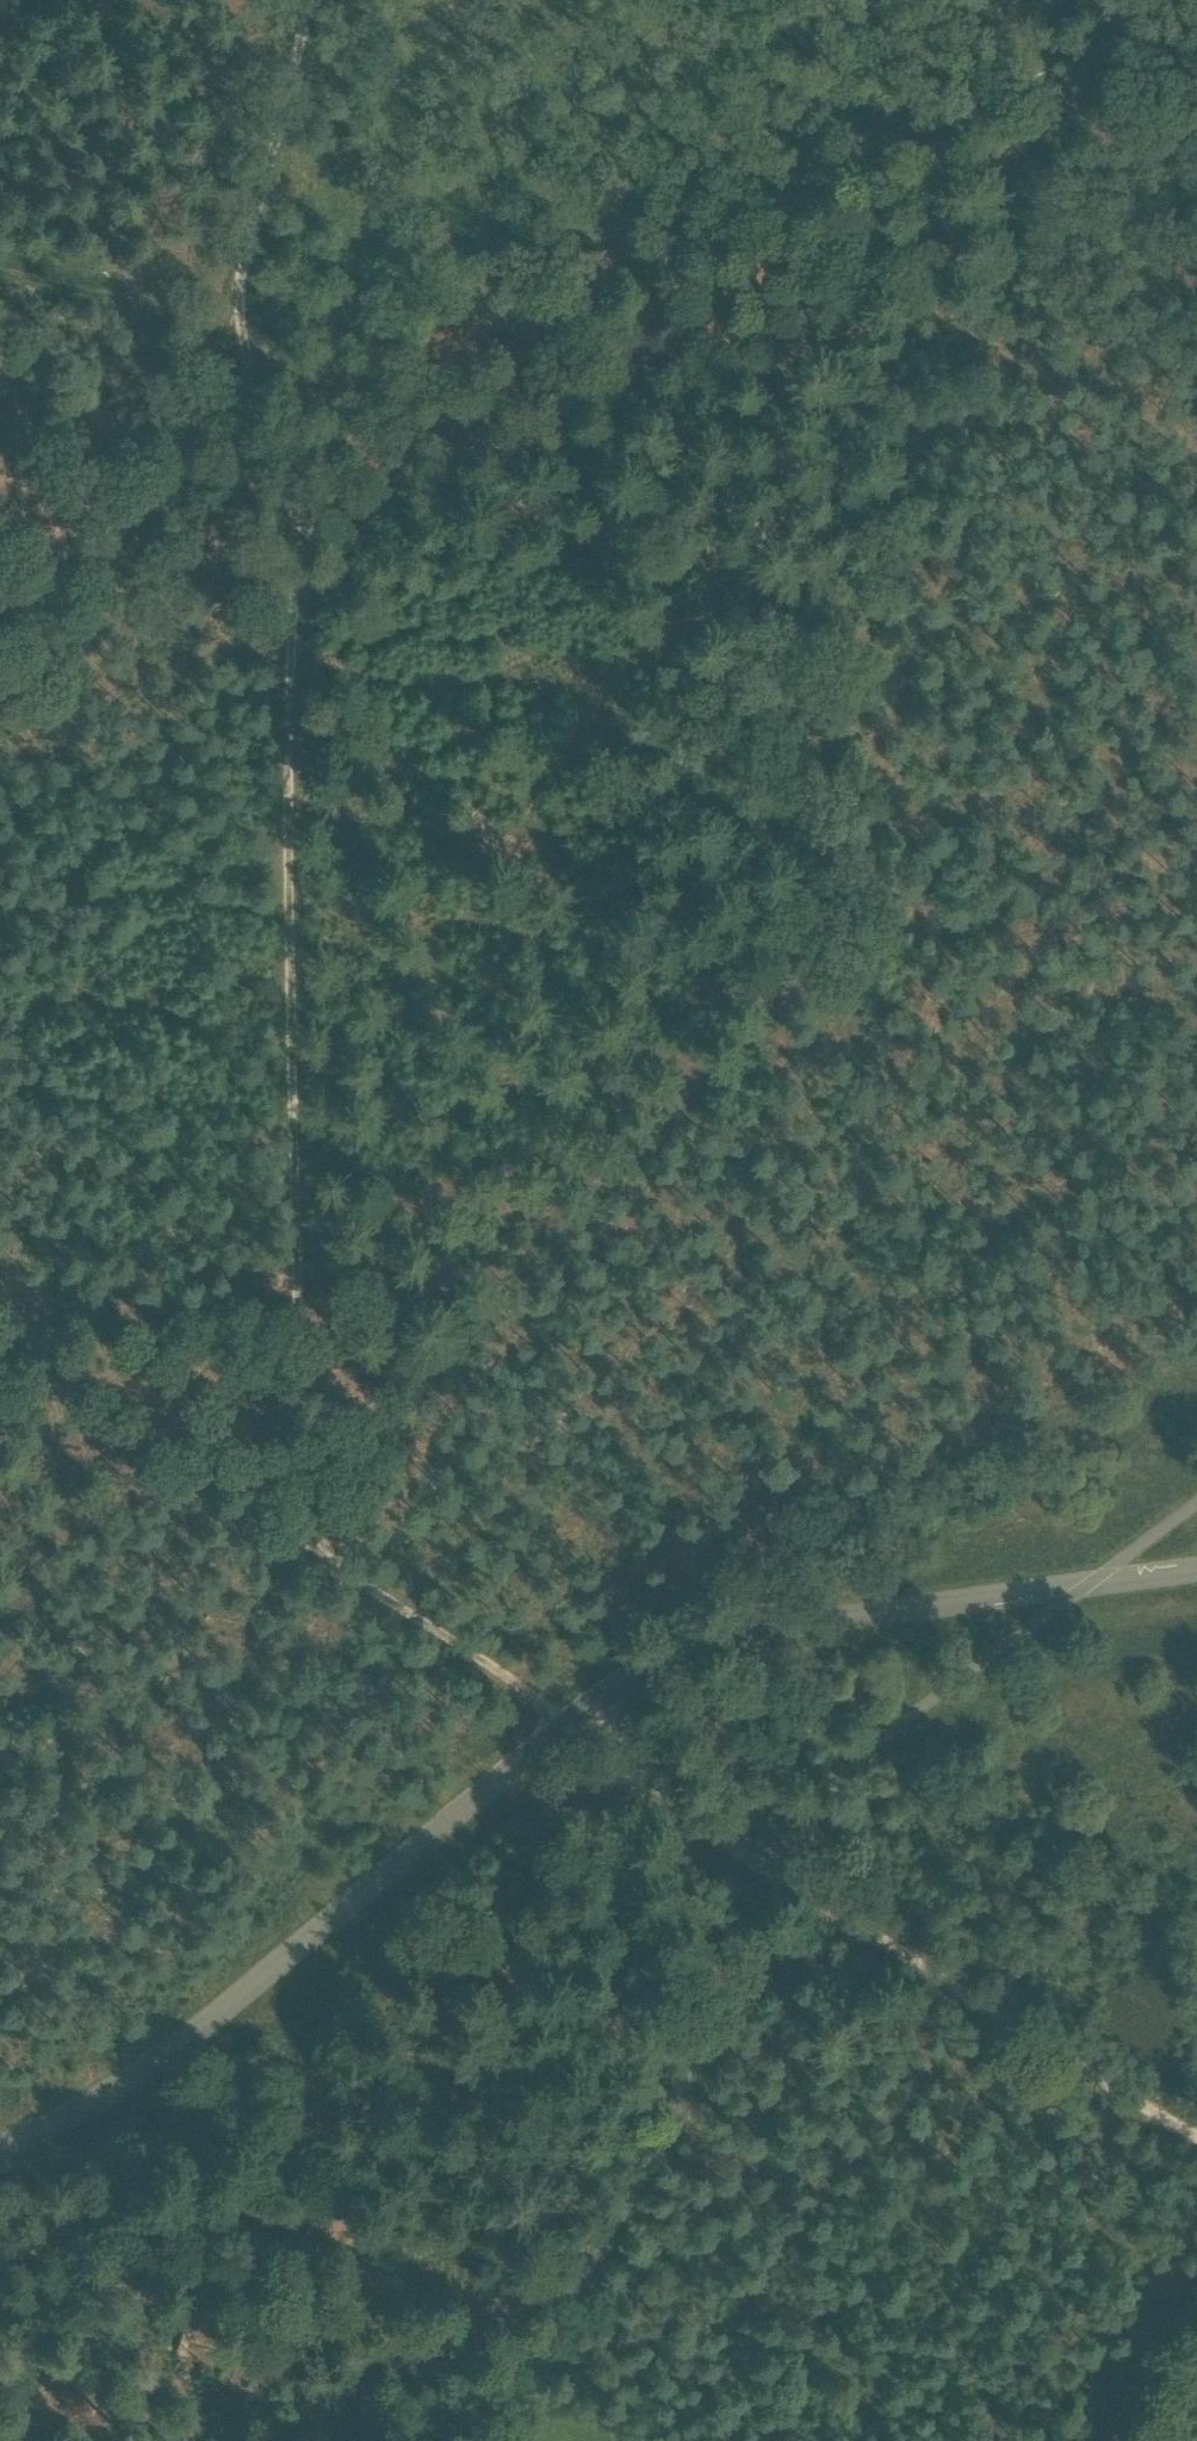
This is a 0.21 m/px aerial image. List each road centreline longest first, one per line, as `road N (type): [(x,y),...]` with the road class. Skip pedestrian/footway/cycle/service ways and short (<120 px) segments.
road 1 (track): [(313,1546),(319,1488),(295,469),(235,349),(0,291)]
road 2 (unclassified): [(0,2149),(52,2132),(621,1686),(732,1629),(1196,1567)]
road 3 (track): [(0,603),(1196,1)]
road 4 (track): [(1196,2136),(754,1871),(557,1737)]
road 5 (track): [(0,1313),(56,1378),(95,1442),(313,1546),(557,1737)]
road 6 (track): [(196,508),(324,0)]

